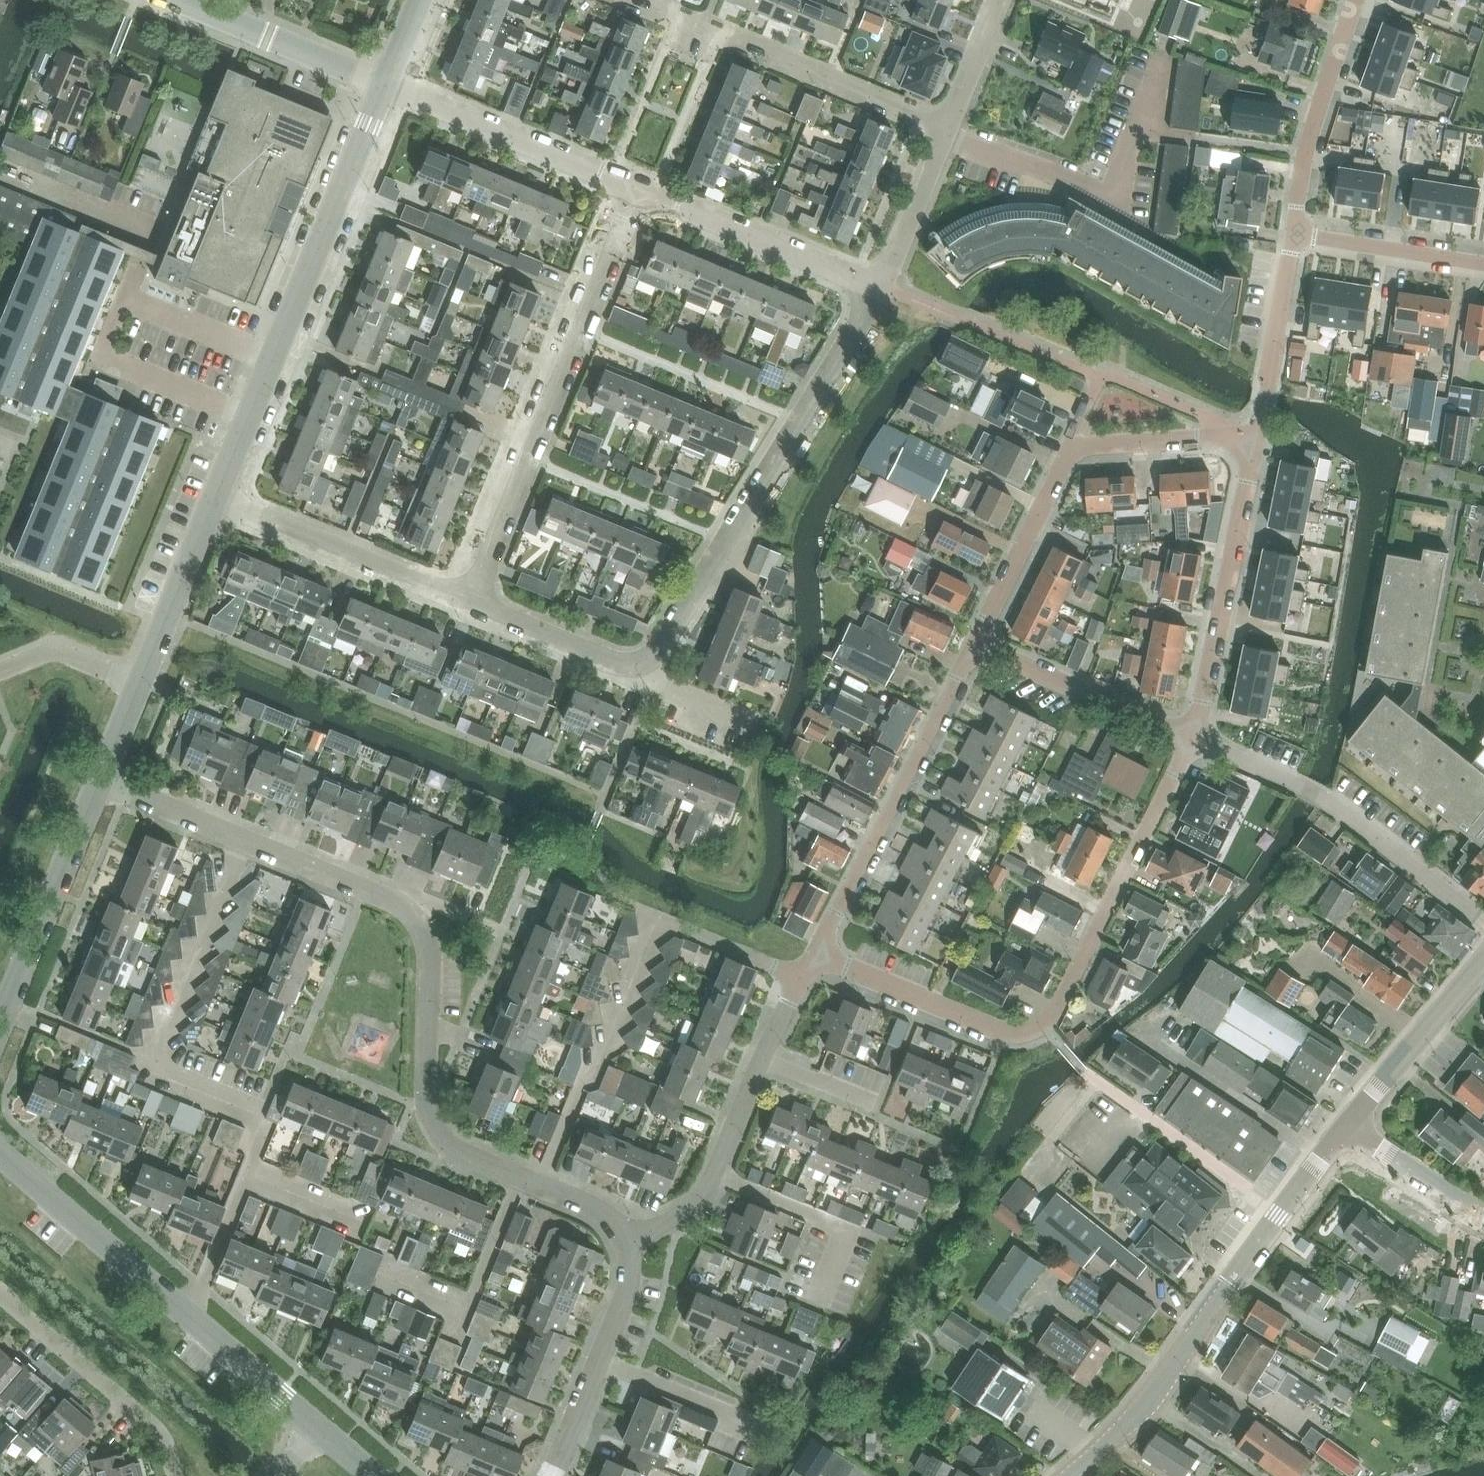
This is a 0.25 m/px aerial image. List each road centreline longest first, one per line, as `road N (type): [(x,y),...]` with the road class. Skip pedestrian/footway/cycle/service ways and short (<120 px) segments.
road 1 (residential): [(627,1241),(607,1214),(441,1140),(424,1106),(433,953),(408,912),(103,784)]
road 2 (residential): [(820,956),(1006,1034),(1046,1024),(1193,737)]
road 3 (residential): [(642,675),(804,421),(876,285)]
road 4 (residential): [(213,503),(385,84)]
road 5 (residential): [(469,602),(642,191)]
road 6 (tertiary): [(1070,1475),(1157,1390),(1347,1129)]
road 7 (residential): [(316,1423),(0,1145)]
road 8 (residential): [(979,644),(1070,451),(1259,438)]
road 9 (residential): [(820,956),(979,644)]
road 10 (residential): [(1483,922),(1330,800),(1193,737)]
road 11 (residential): [(951,130),(634,0)]
road 12 (residential): [(1193,737),(1259,438)]
road 13 (residential): [(642,191),(385,84)]
road 14 (residential): [(0,1042),(103,784)]
road 15 (residential): [(469,602),(213,503)]
road 16 (residential): [(176,1475),(164,1434),(0,1294)]
road 17 (residential): [(876,285),(642,191)]
road 18 (residential): [(553,1475),(628,1284),(627,1241)]
road 19 (residential): [(1294,234),(1304,157),(1356,0)]
road 20 (residential): [(1193,737),(979,644)]
road 21 (residential): [(627,1241),(698,1197),(762,1065)]
road 22 (residential): [(385,84),(173,0)]
road 23 (tertiary): [(1347,1129),(1483,966)]
road 24 (residential): [(1259,438),(1294,234)]
road 25 (residential): [(140,684),(213,503)]
road 26 (residential): [(1483,265),(1294,234)]
road 27 (residential): [(642,675),(469,602)]
road 28 (residential): [(876,285),(951,130)]
road 29 (residential): [(1347,1129),(1483,1217)]
road 30 (residential): [(140,684),(51,651),(0,672)]
road 31 (residential): [(951,130),(1004,0)]
road 32 (residential): [(762,1065),(820,956)]

